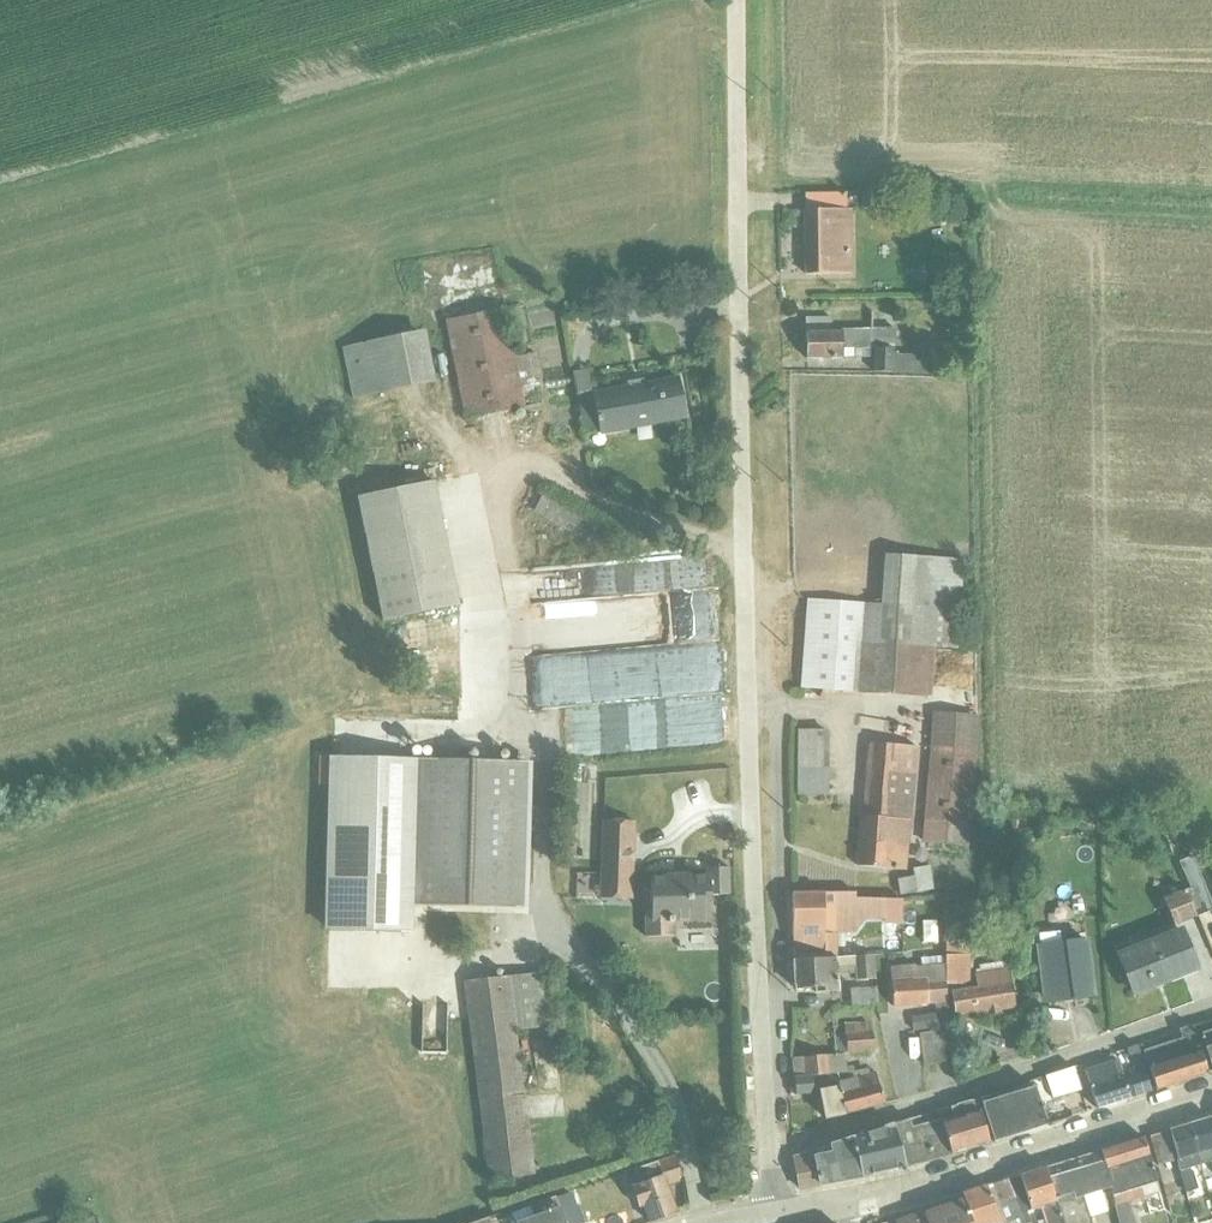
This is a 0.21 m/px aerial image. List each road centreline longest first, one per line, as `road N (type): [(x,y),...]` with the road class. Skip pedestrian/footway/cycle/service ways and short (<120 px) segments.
road 1 (unclassified): [(748,708),(736,0)]
road 2 (track): [(0,845),(277,751),(337,707),(472,708)]
road 3 (unclassified): [(769,1151),(1211,1010)]
road 4 (tertiary): [(1211,1094),(847,1203)]
road 5 (residential): [(761,1022),(779,984),(777,708),(748,708)]
road 6 (track): [(510,569),(503,487),(512,474),(533,468),(627,513),(743,552)]
road 7 (unclassified): [(761,1022),(748,708)]
road 8 (track): [(753,155),(859,154),(883,145),(892,121),(890,0)]
road 9 (track): [(891,69),(978,70),(1012,91),(1019,127),(996,175),(994,208)]
road 10 (track): [(764,0),(760,117),(753,155),(738,155)]
road 11 (track): [(589,962),(590,1055),(580,1096),(564,1105)]
road 12 (track): [(413,387),(505,483)]
road 13 (unclassified): [(769,1151),(761,1022)]

